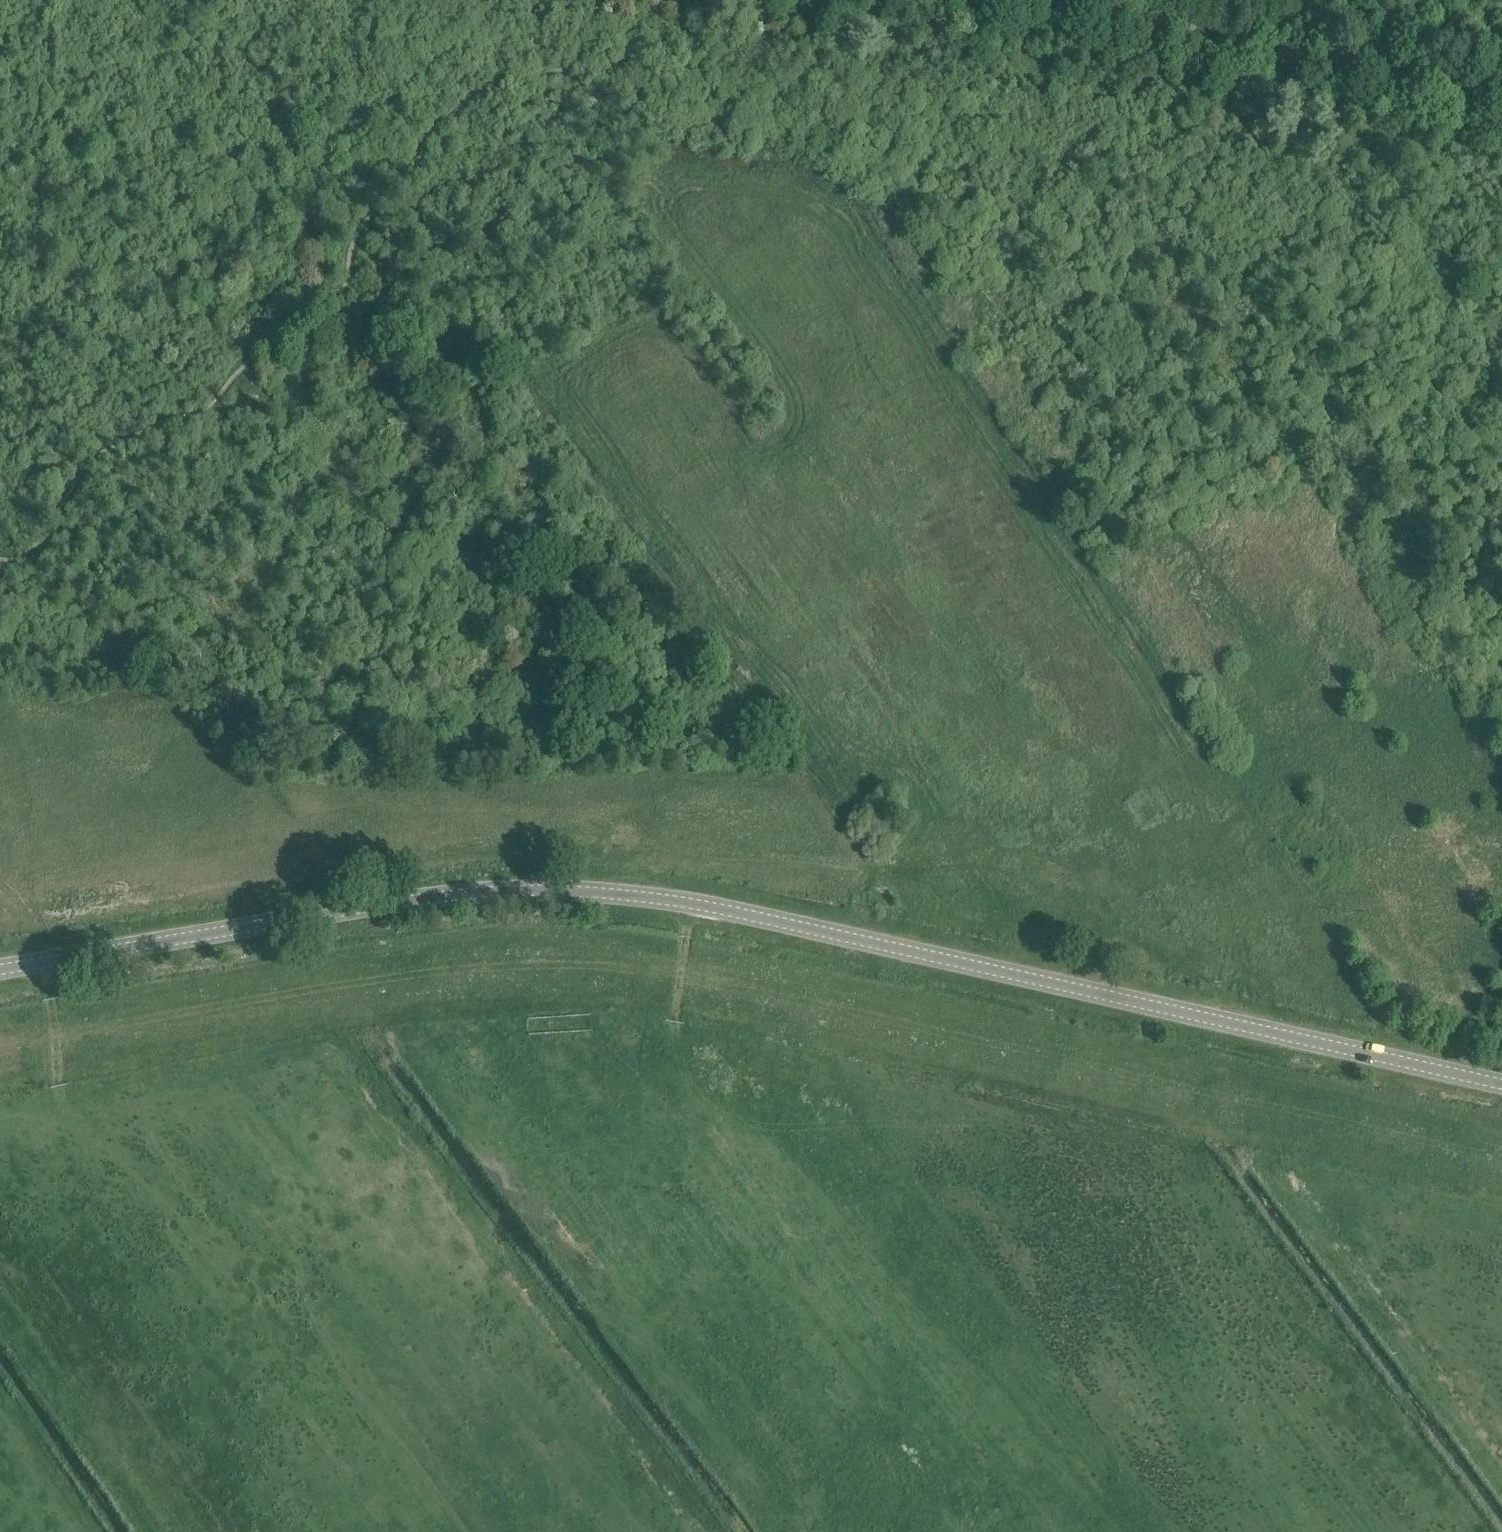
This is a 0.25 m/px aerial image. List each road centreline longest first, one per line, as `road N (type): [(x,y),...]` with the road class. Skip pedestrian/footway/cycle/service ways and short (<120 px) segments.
road 1 (tertiary): [(0,969),(459,894),(617,894),(705,905),(1501,1084)]

